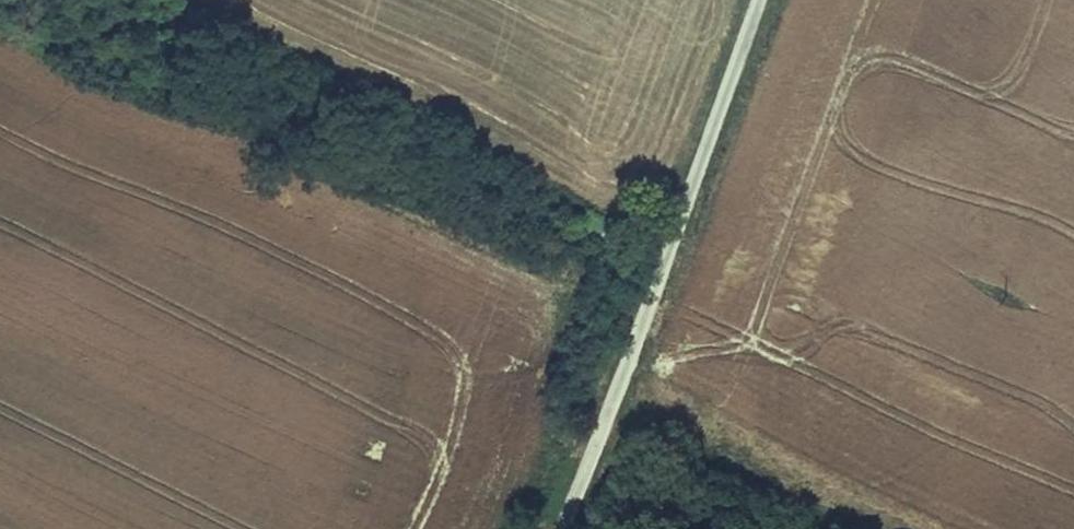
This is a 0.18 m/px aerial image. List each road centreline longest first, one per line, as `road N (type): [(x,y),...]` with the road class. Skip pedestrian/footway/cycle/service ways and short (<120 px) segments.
road 1 (unclassified): [(759,0),(562,528)]

